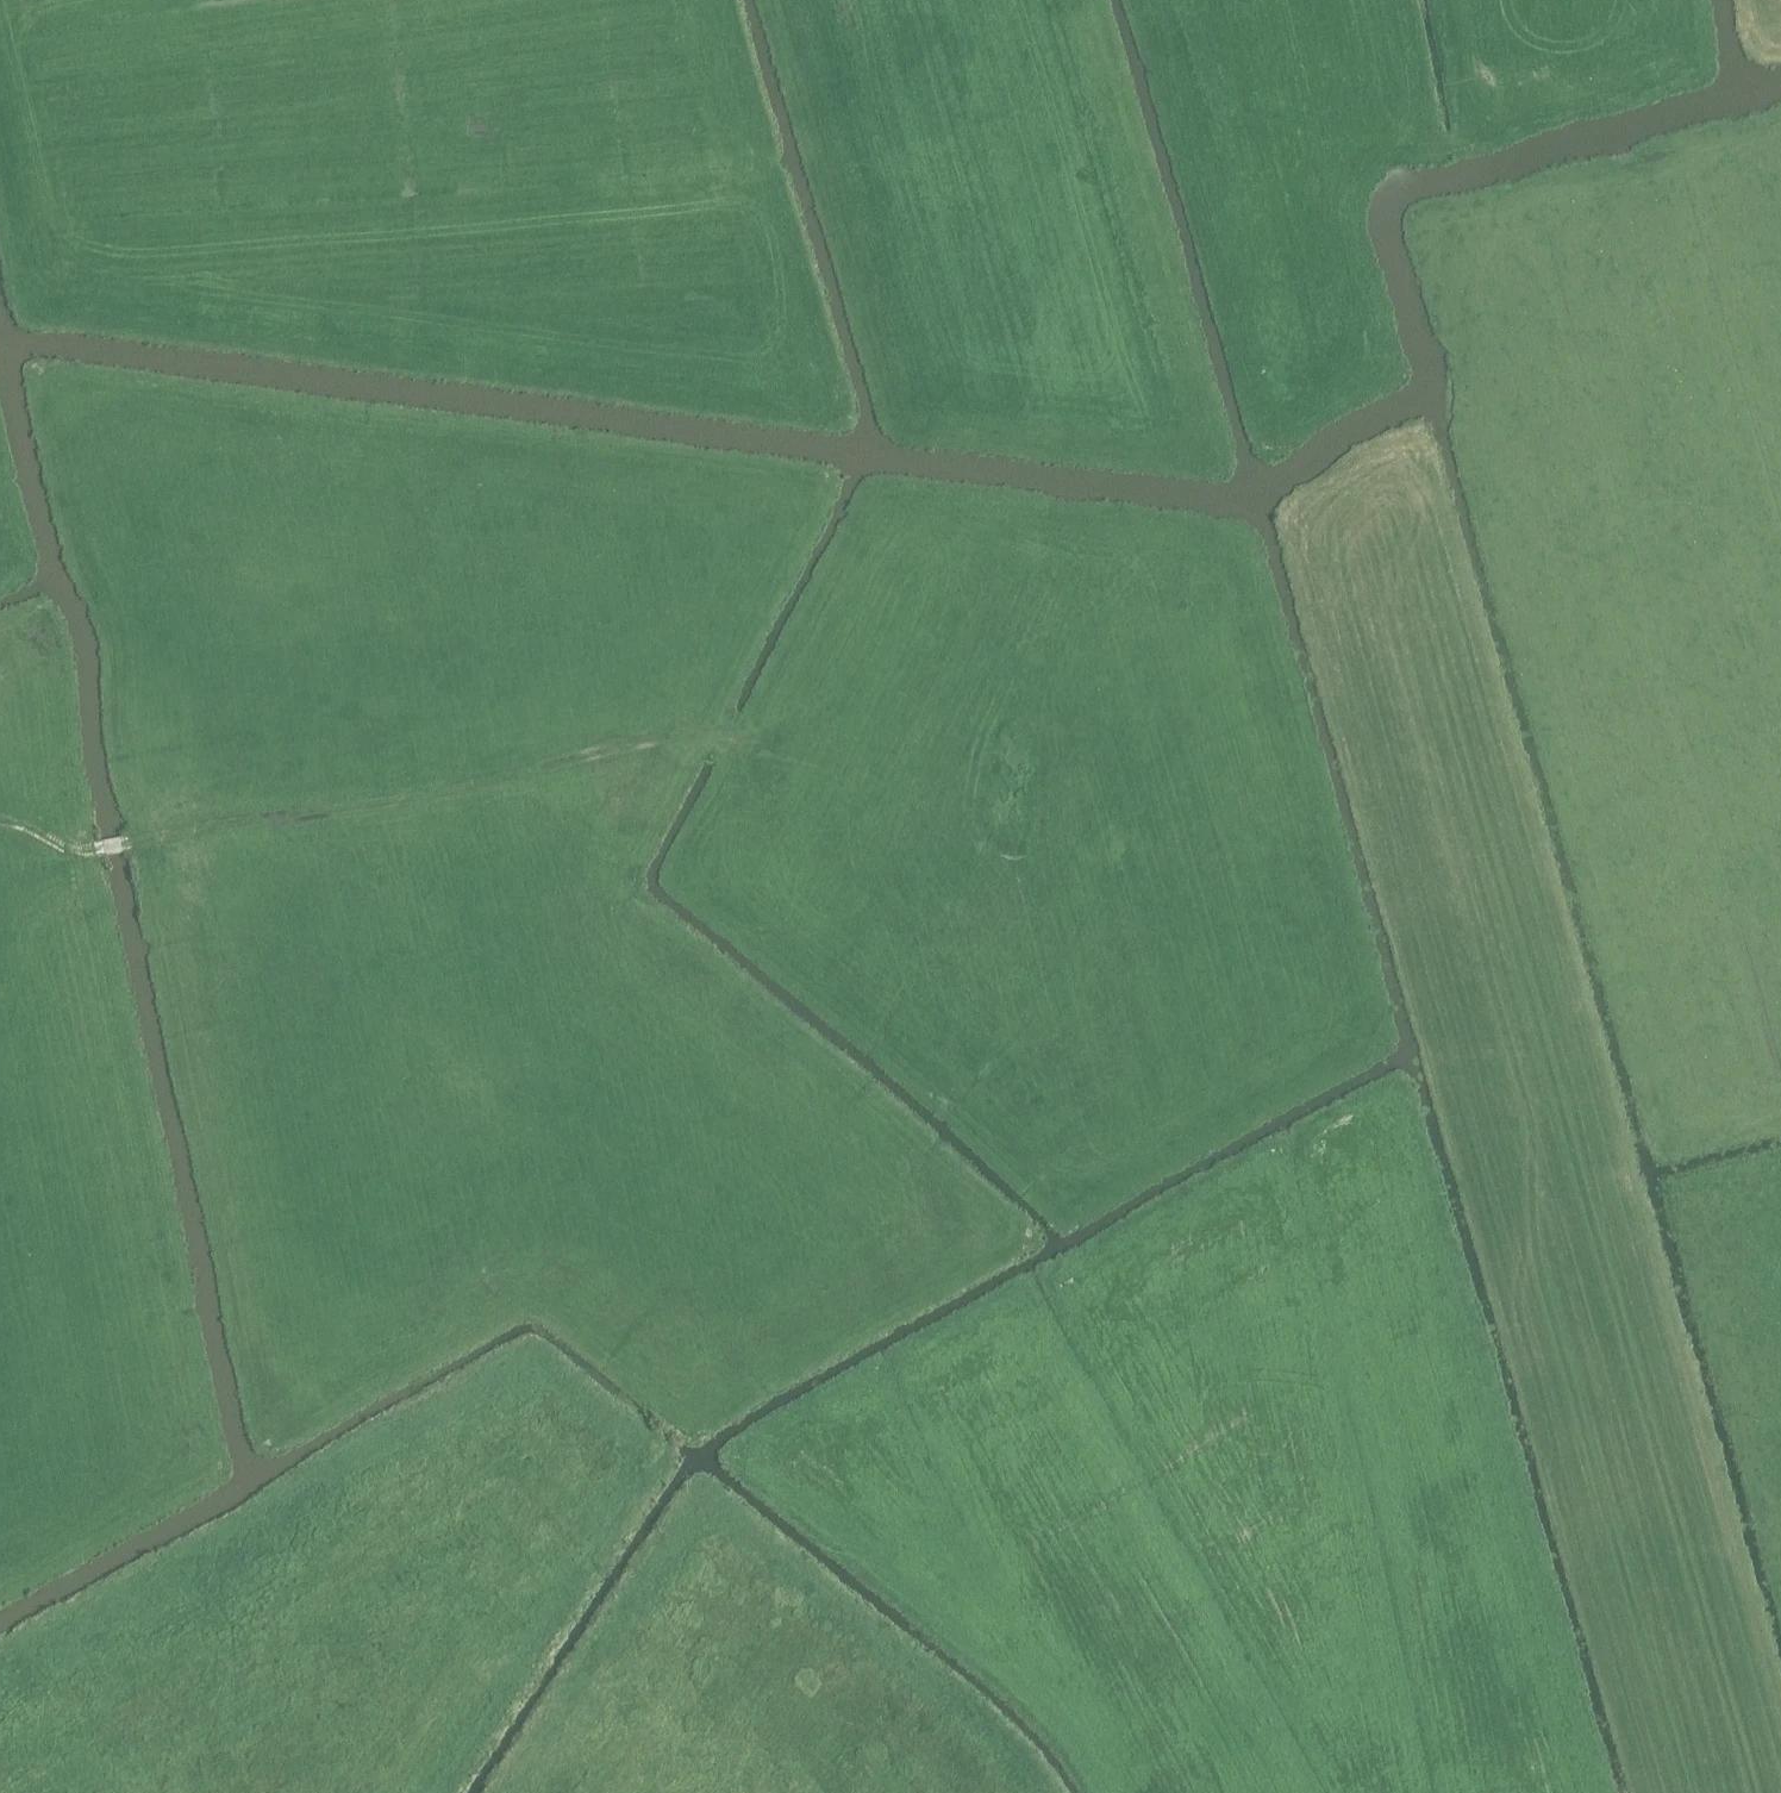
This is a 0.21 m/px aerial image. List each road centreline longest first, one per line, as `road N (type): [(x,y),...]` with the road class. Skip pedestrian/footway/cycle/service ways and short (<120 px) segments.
road 1 (track): [(756,745),(677,727),(569,773),(101,849),(0,827)]

